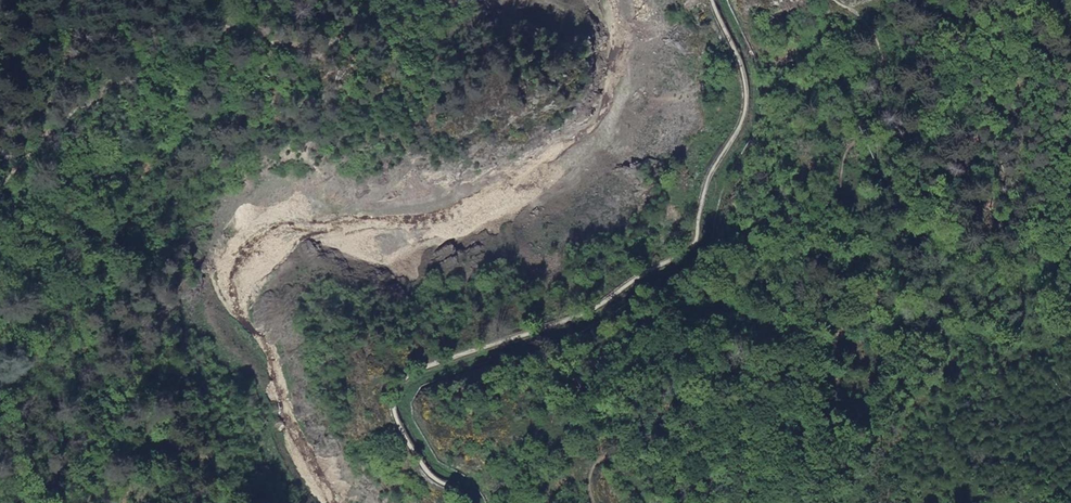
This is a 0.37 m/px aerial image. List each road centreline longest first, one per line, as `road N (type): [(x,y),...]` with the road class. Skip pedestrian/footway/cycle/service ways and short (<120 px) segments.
road 1 (track): [(0,206),(41,140),(117,85),(214,35),(225,18),(218,0)]
road 2 (track): [(1030,0),(1042,110),(1022,183)]

